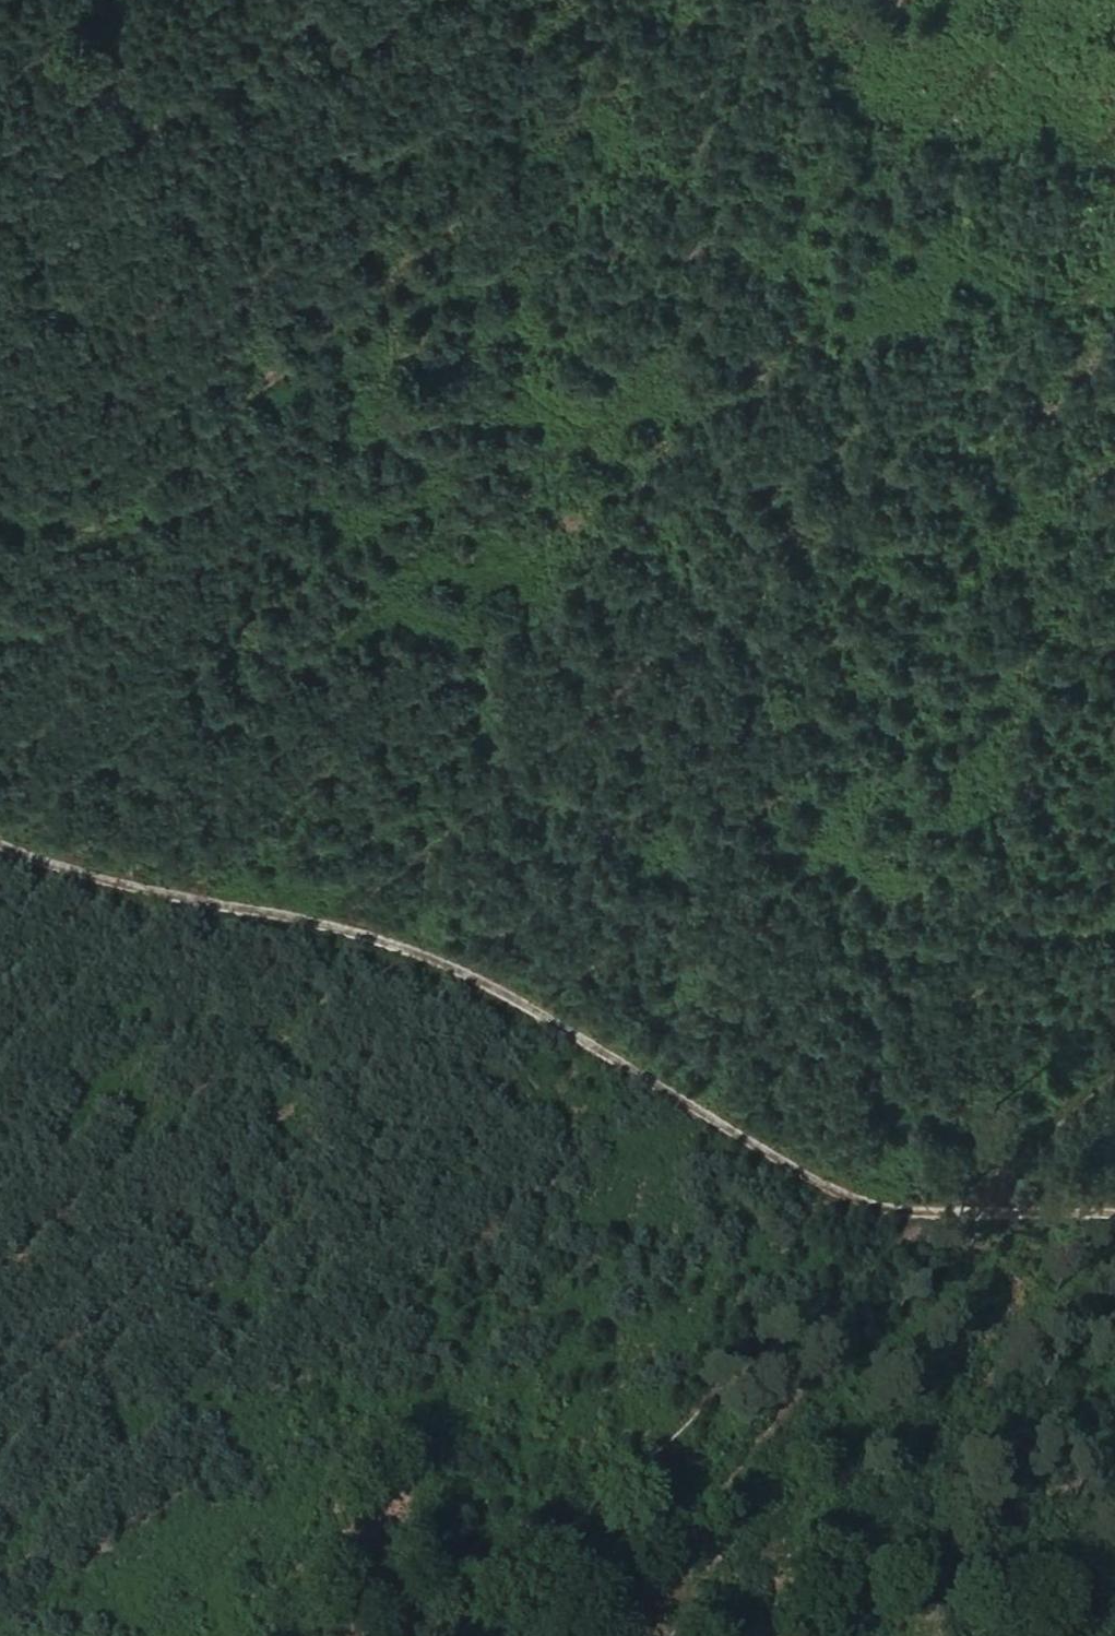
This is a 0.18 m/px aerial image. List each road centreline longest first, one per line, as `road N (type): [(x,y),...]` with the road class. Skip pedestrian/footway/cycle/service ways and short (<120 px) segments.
road 1 (track): [(0,845),(135,889),(391,943),(481,979),(819,1184),(896,1211),(945,1213)]
road 2 (track): [(1114,1213),(945,1213)]

